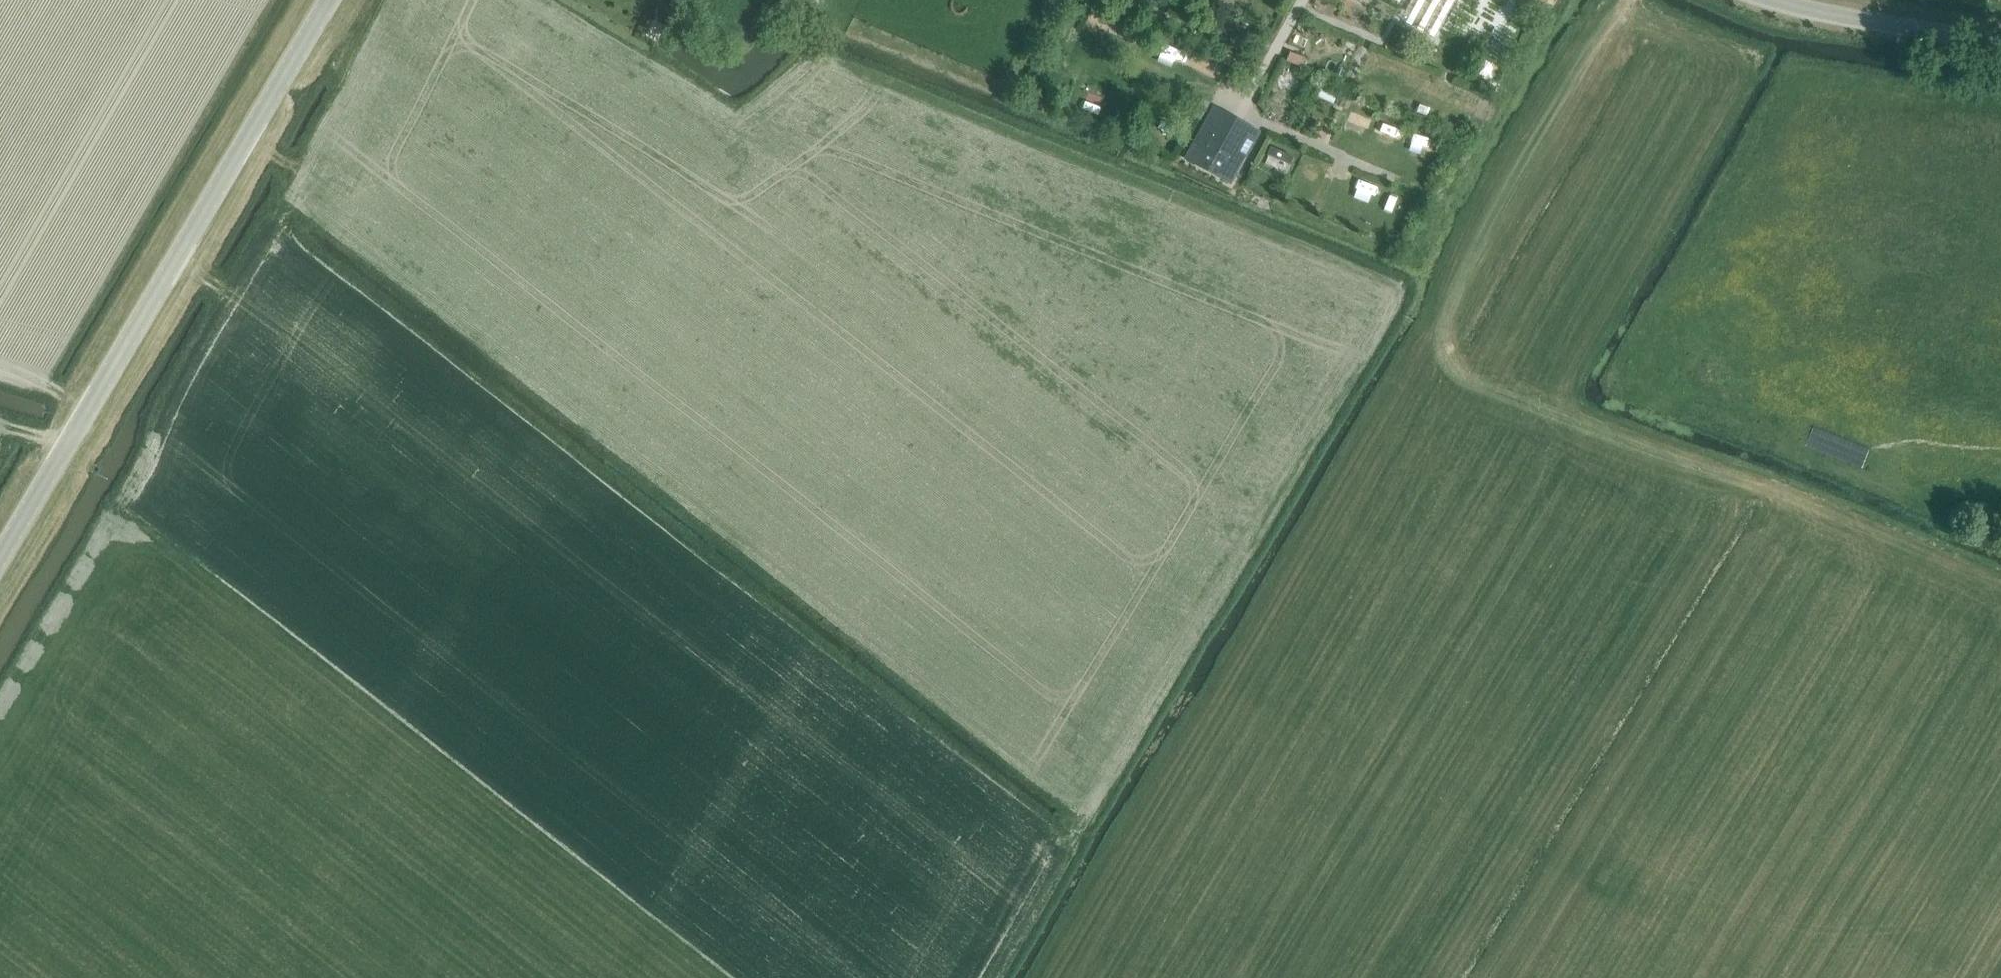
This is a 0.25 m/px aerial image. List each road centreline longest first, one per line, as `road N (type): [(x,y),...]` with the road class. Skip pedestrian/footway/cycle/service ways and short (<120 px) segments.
road 1 (tertiary): [(0,557),(329,0)]
road 2 (unclassified): [(2000,42),(1771,0)]

